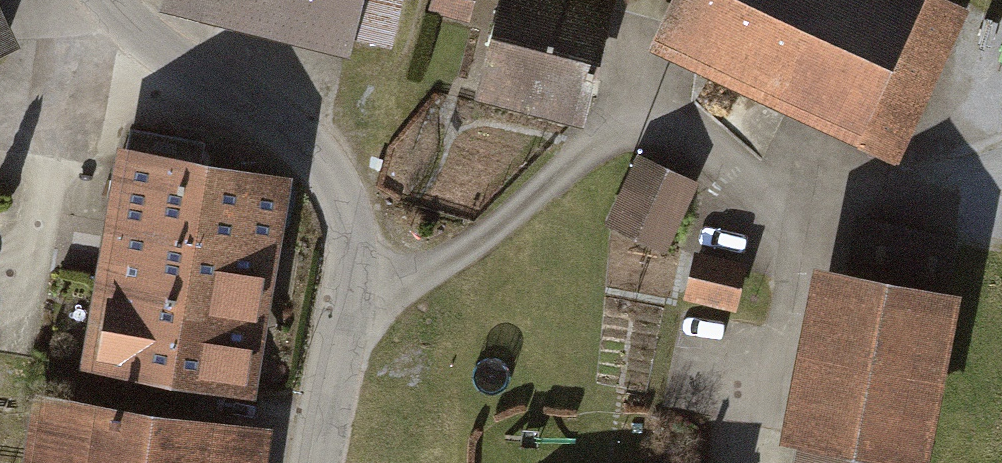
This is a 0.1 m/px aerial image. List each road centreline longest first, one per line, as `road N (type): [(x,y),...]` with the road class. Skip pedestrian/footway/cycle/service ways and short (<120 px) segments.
road 1 (tertiary): [(108,0),(153,44),(290,132),(332,177),(350,216),(353,304),(319,462)]

